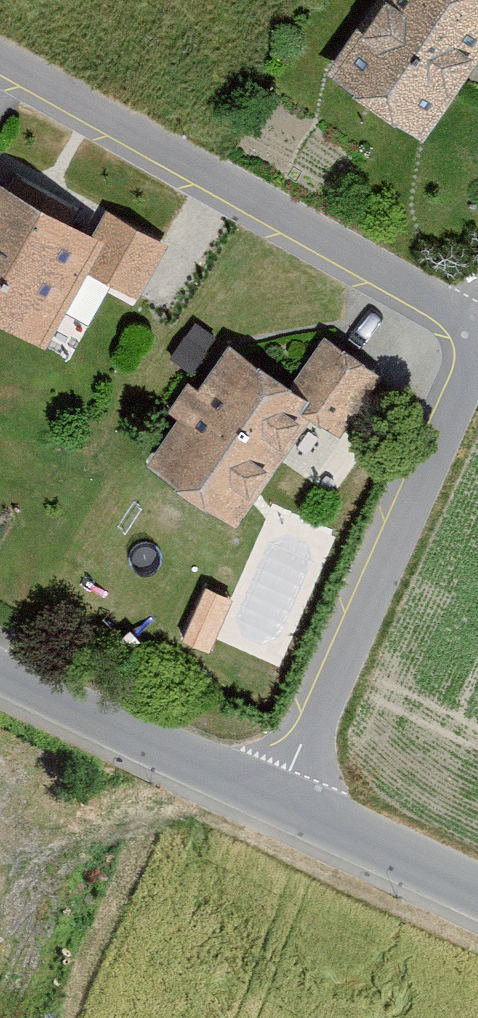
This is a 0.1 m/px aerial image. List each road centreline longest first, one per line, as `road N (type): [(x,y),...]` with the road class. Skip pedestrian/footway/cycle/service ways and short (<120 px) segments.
road 1 (residential): [(0,57),(477,309)]
road 2 (residential): [(477,357),(267,804)]
road 3 (residential): [(267,804),(0,675)]
road 4 (residential): [(477,901),(267,804)]

